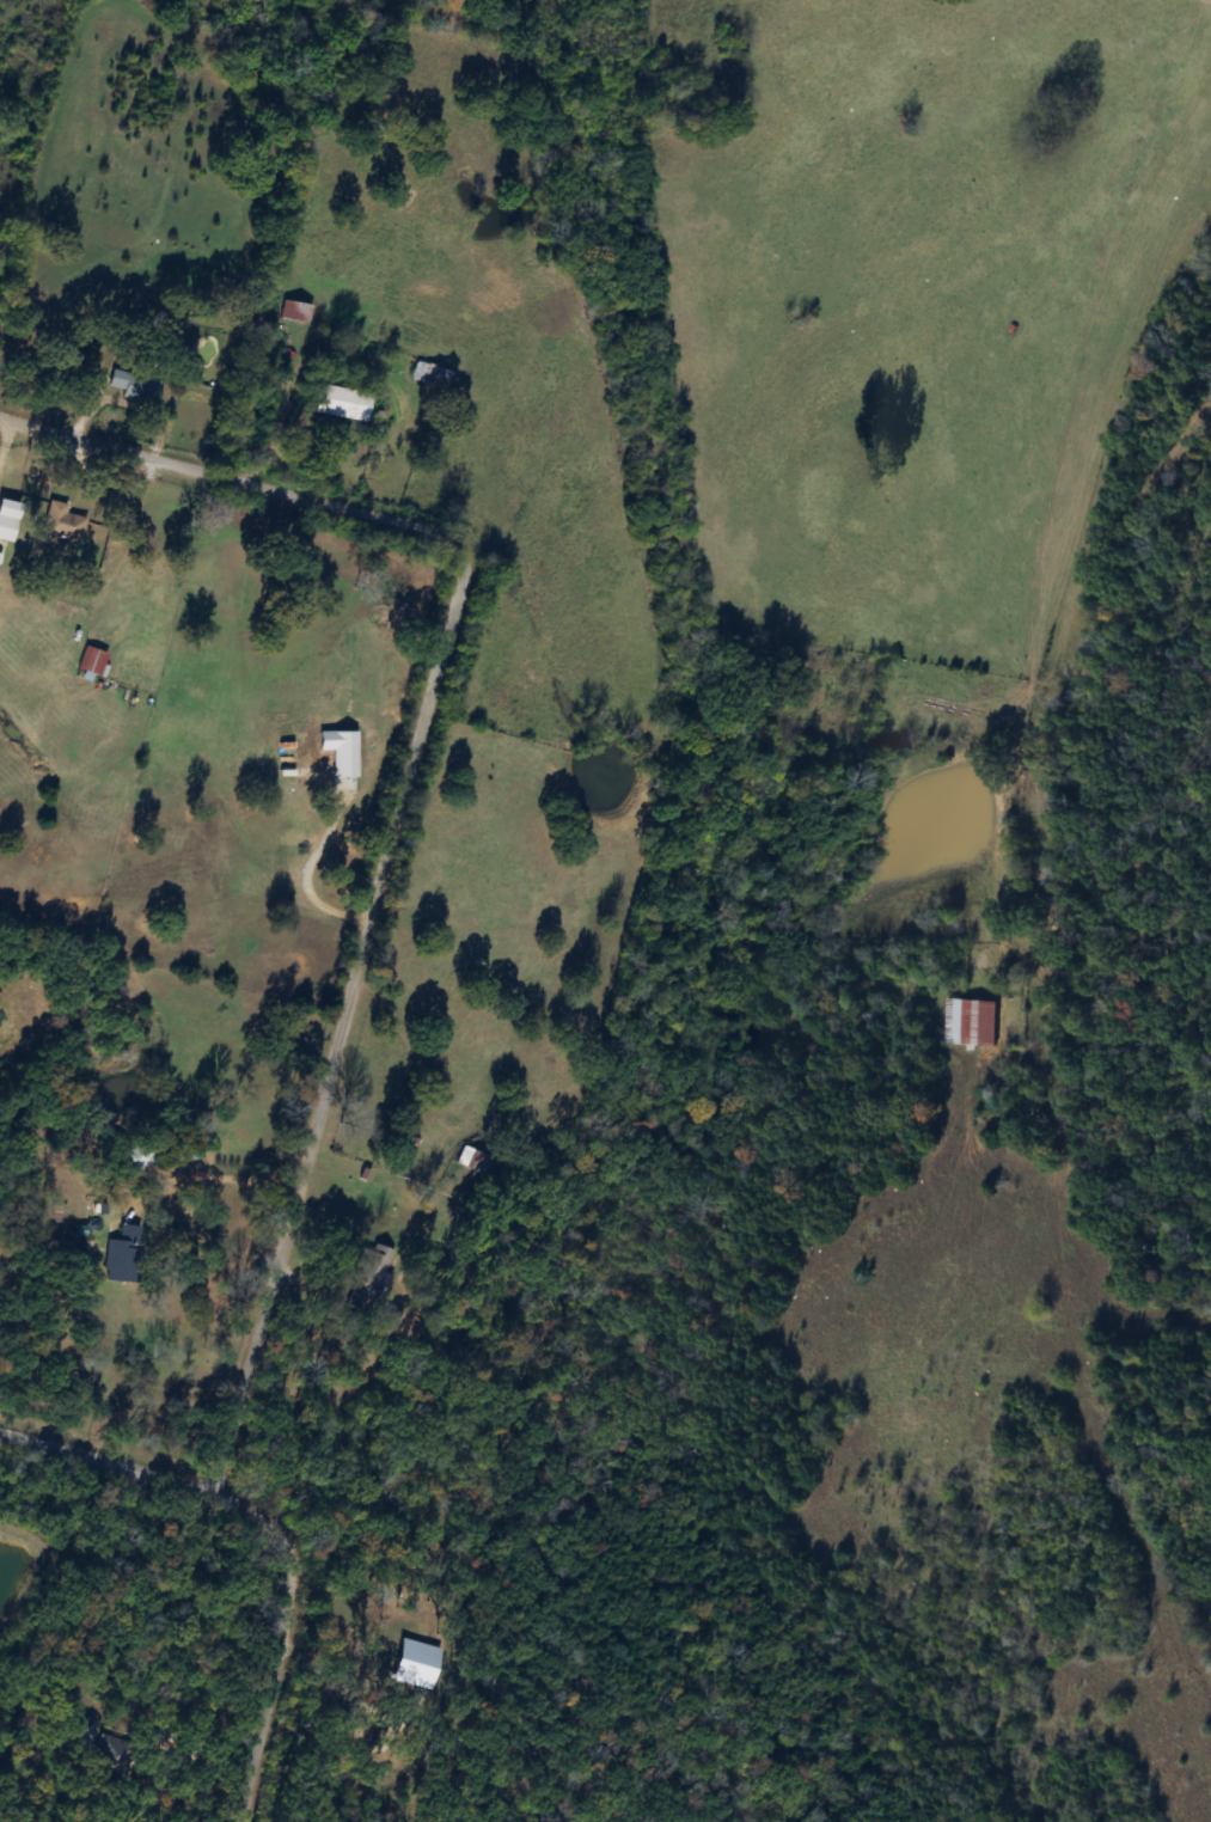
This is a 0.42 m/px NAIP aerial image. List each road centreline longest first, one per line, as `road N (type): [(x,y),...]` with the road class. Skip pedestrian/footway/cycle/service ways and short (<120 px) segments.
road 1 (residential): [(212,1488),(293,1224),(459,591),(459,556)]
road 2 (residential): [(0,1431),(212,1488),(256,1511),(295,1552),(298,1597),(249,1821)]
road 3 (residential): [(459,556),(422,528),(0,417)]

